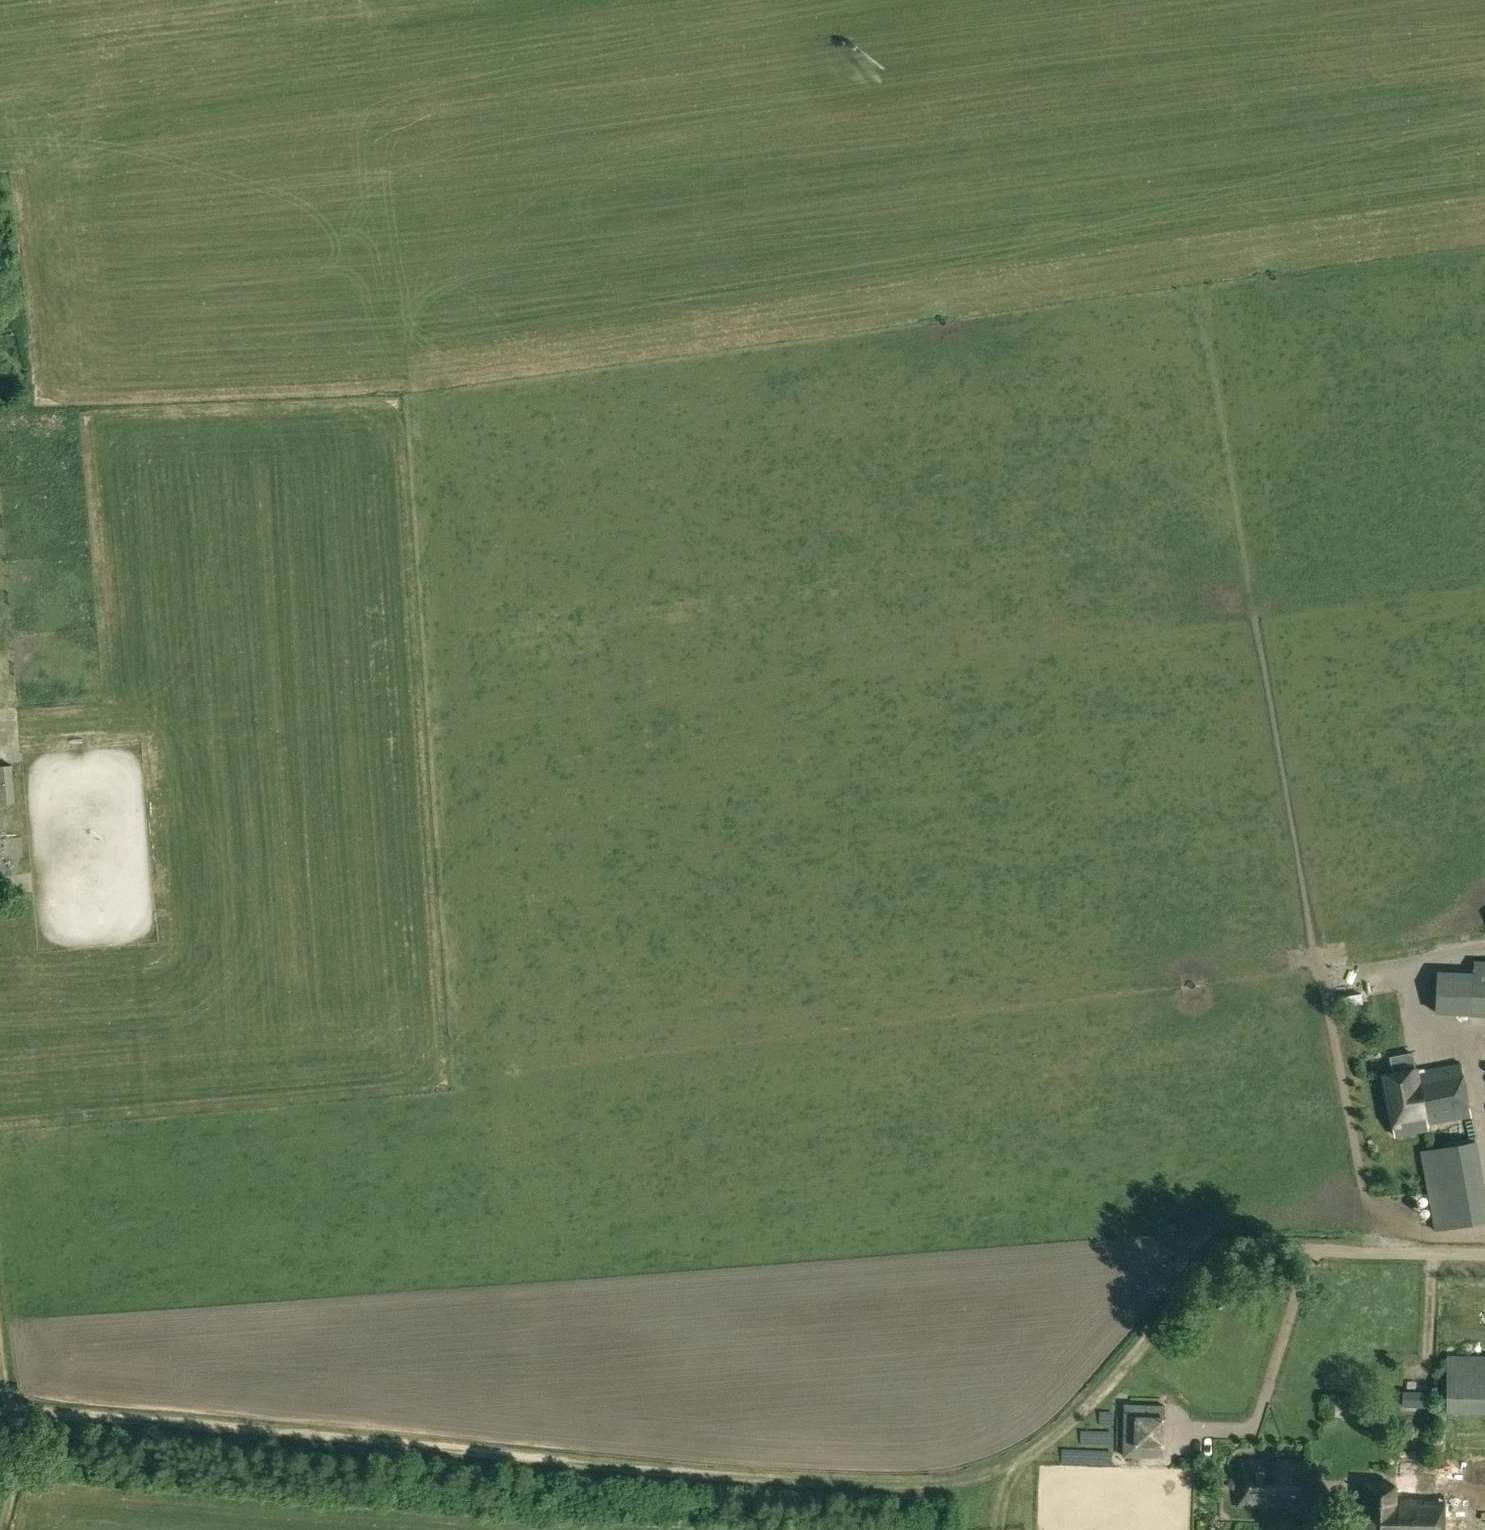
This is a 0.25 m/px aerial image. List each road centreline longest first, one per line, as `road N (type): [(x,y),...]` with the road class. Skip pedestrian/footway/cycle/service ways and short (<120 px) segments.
road 1 (track): [(4,1409),(654,1467),(948,1481),(1022,1461),(1099,1396),(1219,1258),(1275,1249),(1484,1253)]

